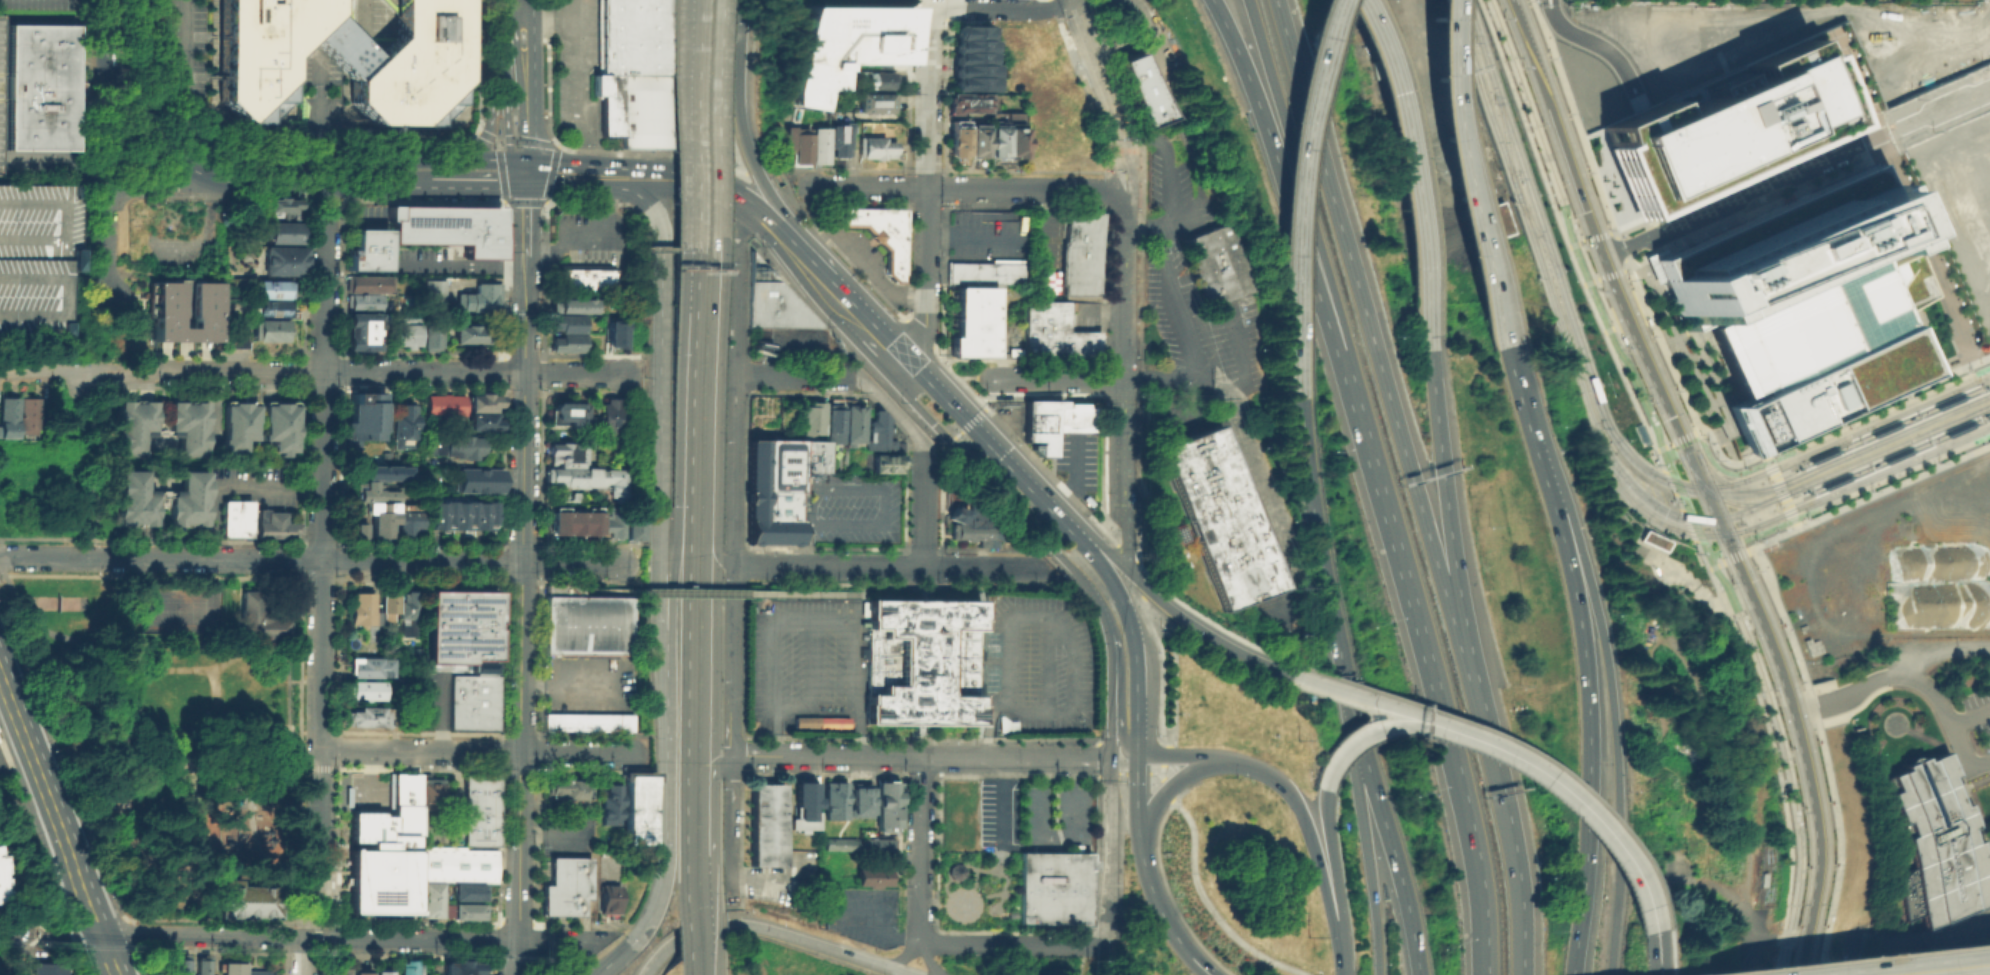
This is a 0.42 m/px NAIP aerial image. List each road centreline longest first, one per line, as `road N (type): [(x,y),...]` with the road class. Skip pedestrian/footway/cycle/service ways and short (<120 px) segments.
road 1 (tertiary): [(525,293),(519,940)]
road 2 (motorway): [(1457,613),(1276,0)]
road 3 (motorway): [(1584,974),(1590,761),(1581,617),(1505,346)]
road 4 (residential): [(618,563),(0,557)]
road 5 (residential): [(323,272),(319,849)]
road 6 (primary): [(765,227),(774,253),(1081,578),(1109,642)]
road 7 (motorway): [(1623,974),(1614,713),(1603,638),(1568,513),(1543,462)]
road 8 (tertiary): [(1686,448),(1602,254),(1511,0)]
road 9 (primary): [(689,518),(687,974)]
road 10 (residential): [(519,940),(101,934)]
road 11 (motorway): [(1210,0),(1274,150),(1351,390)]
road 12 (motorway): [(1248,0),(1347,344),(1351,390)]
road 13 (residential): [(622,374),(219,372)]
road 14 (motorway): [(1326,0),(1300,105),(1293,177),(1295,398)]
road 15 (tertiary): [(1826,974),(1823,857),(1808,766),(1749,588)]
road 16 (trunk): [(1099,553),(832,273)]
road 17 (residential): [(729,756),(1109,761)]
road 18 (motorway): [(1431,349),(1398,119),(1353,0)]
road 19 (motorway): [(1505,346),(1458,183),(1439,0)]
road 20 (trunk): [(619,188),(653,208),(663,238),(659,517)]
road 21 (trunk): [(514,159),(245,154),(199,140),(174,120)]
road 22 (residential): [(931,13),(924,327),(909,352)]
road 23 (residential): [(731,898),(732,564)]
road 24 (motorway): [(1295,398),(1322,580),(1355,723)]
road 25 (primary): [(117,974),(0,670)]
road 26 (residential): [(805,184),(1126,189)]
road 27 (trunk): [(662,611),(667,852),(645,927)]
road 28 (residential): [(1602,254),(1887,129)]
road 29 (motorway): [(1351,390),(1436,689)]
road 30 (residential): [(628,752),(320,750)]
road 31 (motorway): [(1533,974),(1473,677)]
road 32 (motorway): [(1436,689),(1498,974)]
road 33 (primary): [(1658,931),(1634,876),(1580,806),(1465,735)]
road 34 (motorway): [(1457,613),(1431,349)]
road 35 (trunk): [(806,245),(765,187),(748,143),(746,0)]
road 36 (motorway): [(1355,723),(1425,974)]
road 37 (primary): [(693,250),(689,504)]
road 38 (motorway): [(1355,723),(1386,974)]
road 39 (primary): [(1210,762),(1252,767),(1292,797),(1341,946)]
road 40 (primary): [(710,504),(714,258)]
road 41 (residential): [(1124,139),(1123,379)]
road 42 (primary): [(703,776),(710,537)]
road 43 (primary): [(701,18),(693,250)]
road 44 (primary): [(1297,672),(1195,622),(1099,553)]
road 45 (residential): [(804,565),(1035,569)]
road 46 (trunk): [(1137,756),(1131,616),(1099,553)]
road 47 (primary): [(906,974),(770,930),(721,925)]
road 48 (residential): [(1129,570),(1121,519),(1123,379)]
road 49 (residential): [(732,564),(735,374)]
road 50 (residential): [(1104,931),(1085,944),(919,941)]
road 51 (primary): [(1465,735),(1297,672)]
road 52 (residential): [(1109,761),(1104,931)]
road 53 (primary): [(1465,735),(1411,727),(1369,735),(1347,750),(1327,791)]
road 54 (residential): [(735,374),(736,227),(745,209)]
road 55 (primary): [(714,258),(719,96)]
road 56 (tertiary): [(536,160),(532,0)]
road 57 (trunk): [(1210,974),(1166,923),(1139,835)]
road 58 (trunk): [(105,0),(110,69),(158,145)]
road 59 (primary): [(1327,791),(1341,946)]
road 60 (residential): [(1068,4),(1124,139)]
road 61 (residential): [(980,378),(1123,379)]
road 62 (residential): [(931,13),(953,5),(1050,11),(1068,4)]
road 63 (trunk): [(672,181),(652,170),(536,160)]
road 64 (trunk): [(174,120),(142,74),(134,0)]
road 65 (tertiary): [(511,30),(523,159)]
road 66 (residential): [(110,69),(100,92),(103,196)]
road 67 (primary): [(1109,642),(1120,659),(1120,744),(1137,756)]
road 68 (residential): [(735,374),(856,378)]
road 69 (primary): [(702,974),(702,854)]

